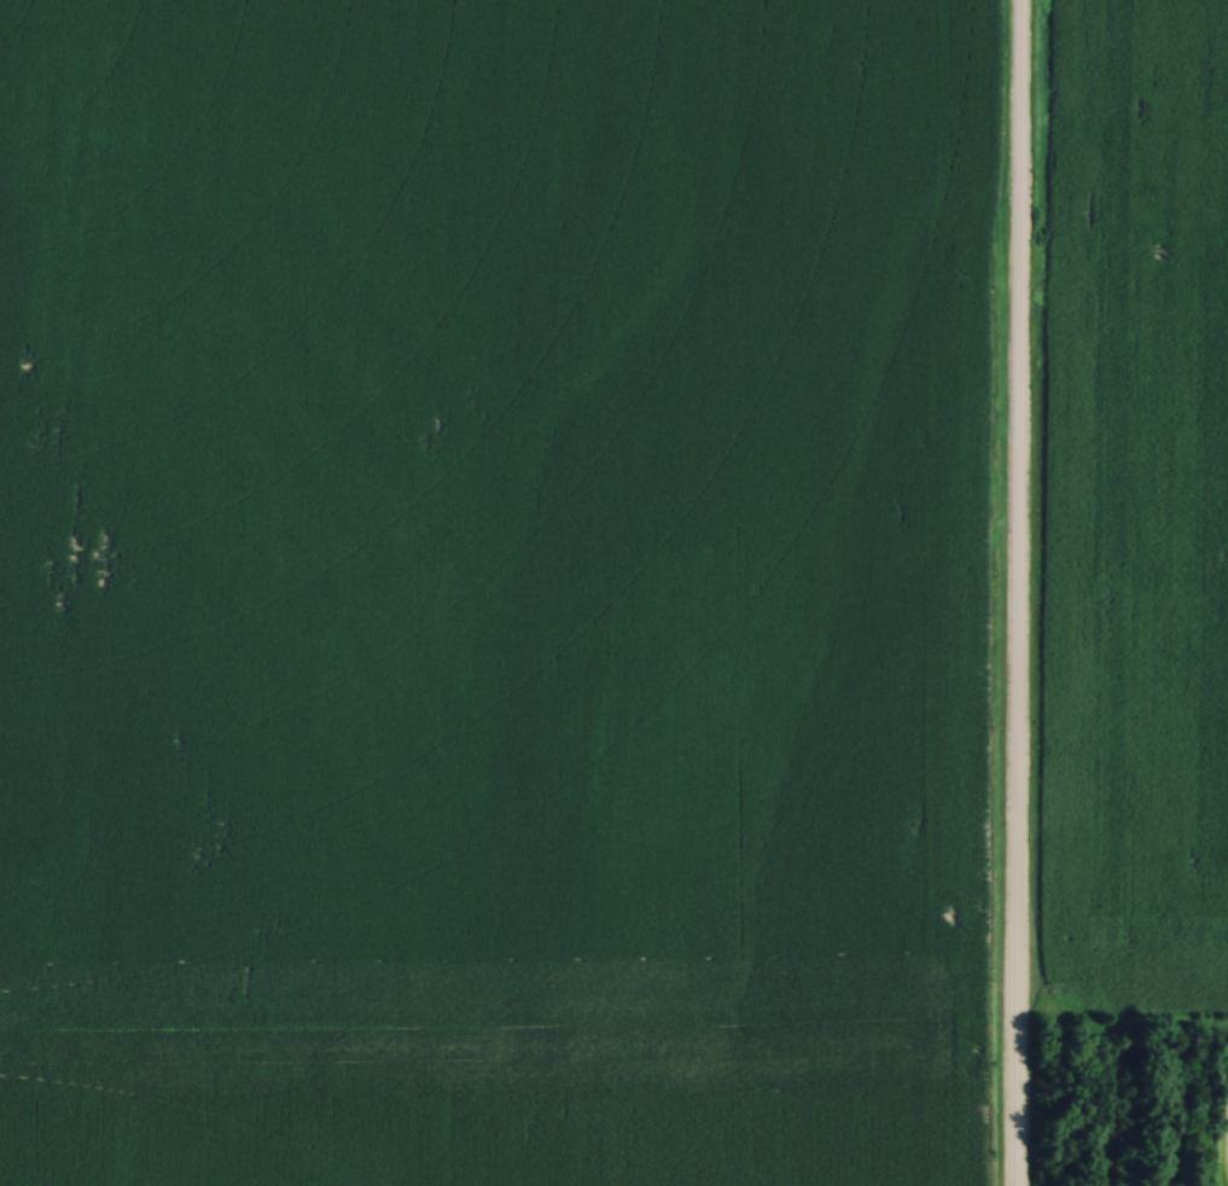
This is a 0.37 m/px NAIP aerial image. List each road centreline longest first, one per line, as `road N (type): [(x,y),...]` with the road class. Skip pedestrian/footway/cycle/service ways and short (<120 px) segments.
road 1 (residential): [(1016,1185),(1019,0)]

